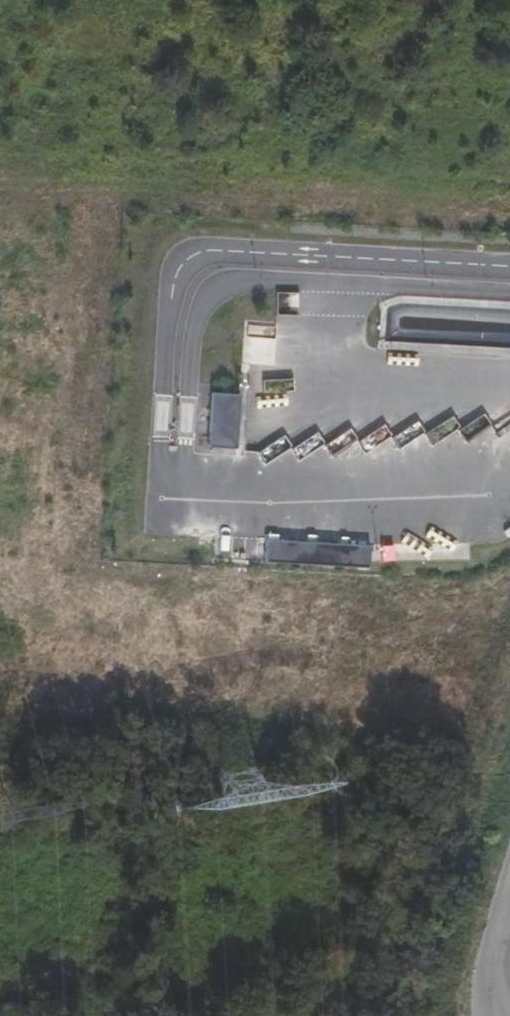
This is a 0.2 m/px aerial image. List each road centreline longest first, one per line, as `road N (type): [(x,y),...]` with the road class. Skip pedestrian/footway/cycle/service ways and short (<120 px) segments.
road 1 (unclassified): [(496,1015),(489,978),(509,885)]

